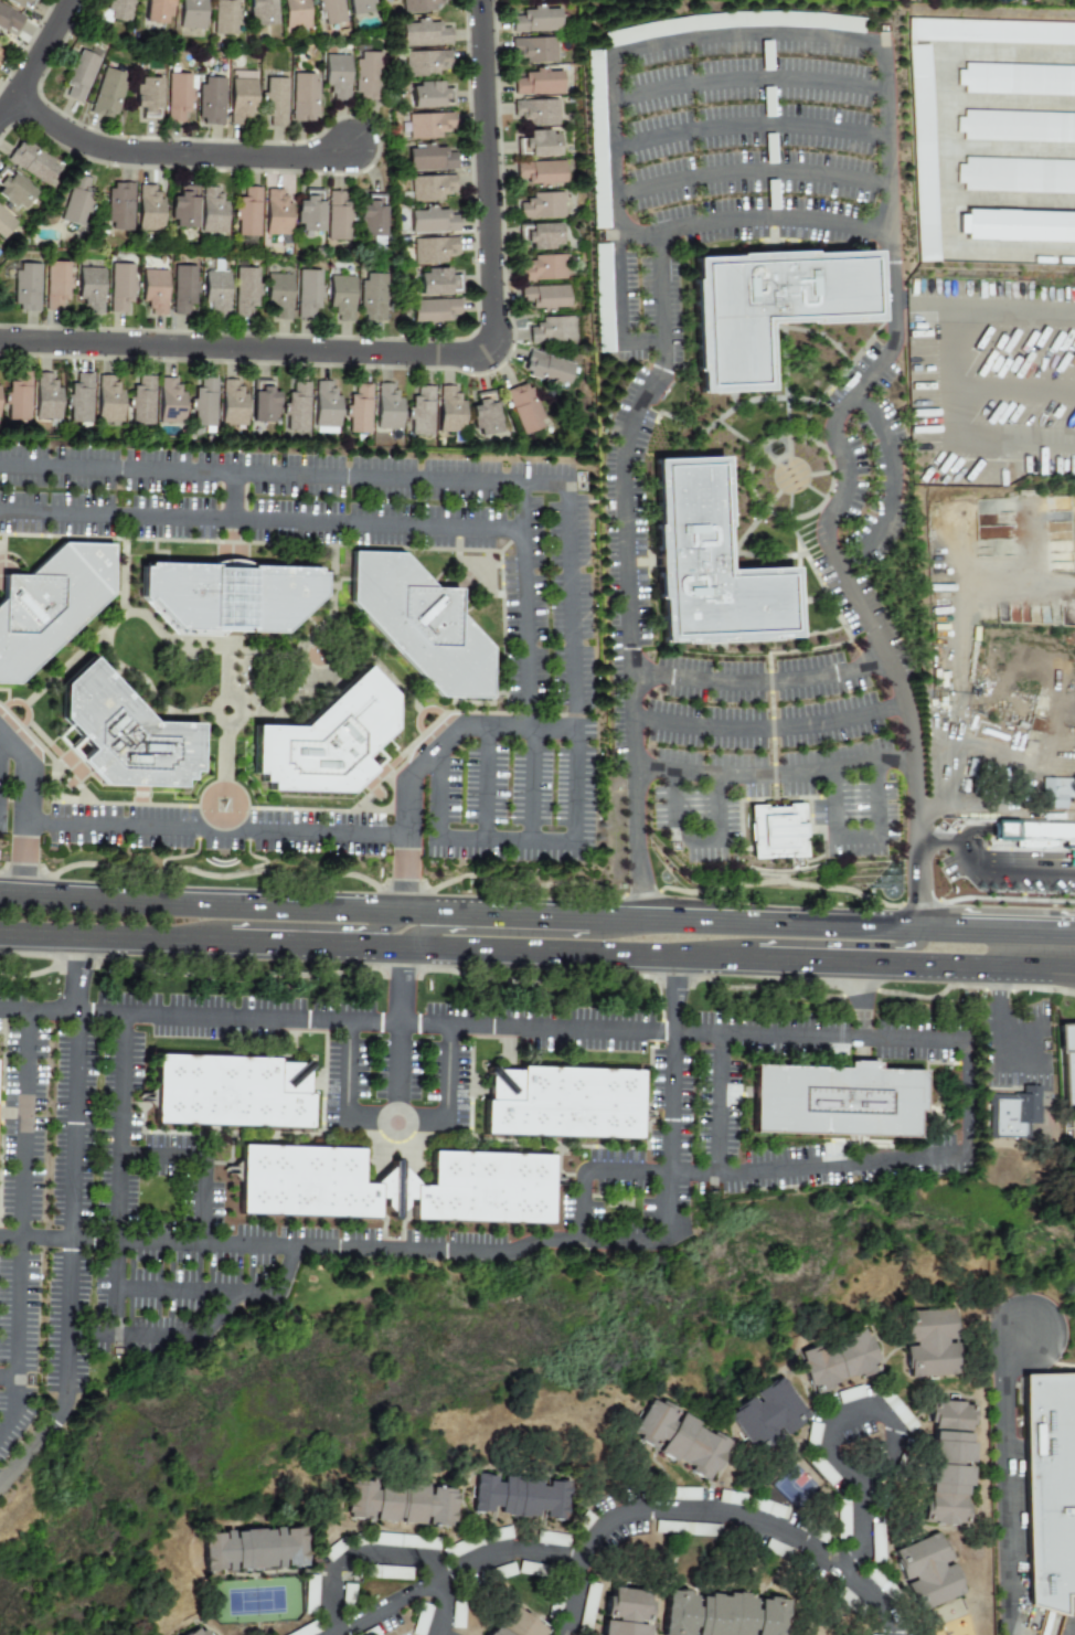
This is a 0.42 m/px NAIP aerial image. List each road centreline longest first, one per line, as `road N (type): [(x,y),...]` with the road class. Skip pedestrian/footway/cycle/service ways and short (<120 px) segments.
road 1 (primary): [(1074,933),(404,911),(0,882)]
road 2 (residential): [(484,0),(499,338),(492,350),(479,358),(0,342)]
road 3 (primary): [(0,939),(753,958)]
road 4 (residential): [(19,99),(81,140),(125,155),(319,160),(354,149)]
road 5 (primary): [(828,960),(1074,968)]
road 6 (residential): [(0,123),(76,0)]

